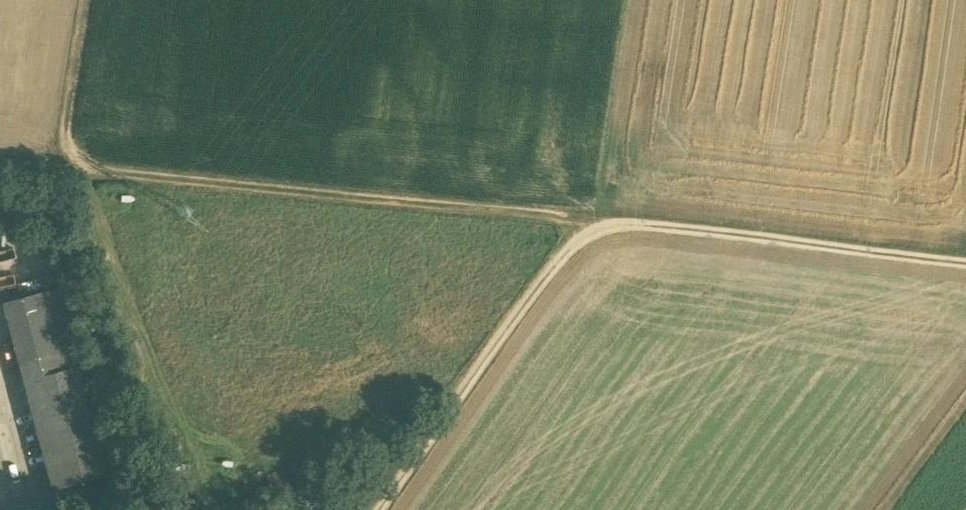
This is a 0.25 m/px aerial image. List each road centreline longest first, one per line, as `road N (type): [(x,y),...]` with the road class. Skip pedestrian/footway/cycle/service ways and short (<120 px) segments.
road 1 (track): [(62,171),(965,254)]
road 2 (track): [(585,220),(374,509)]
road 3 (track): [(90,0),(62,171)]
road 4 (track): [(886,509),(965,402)]

